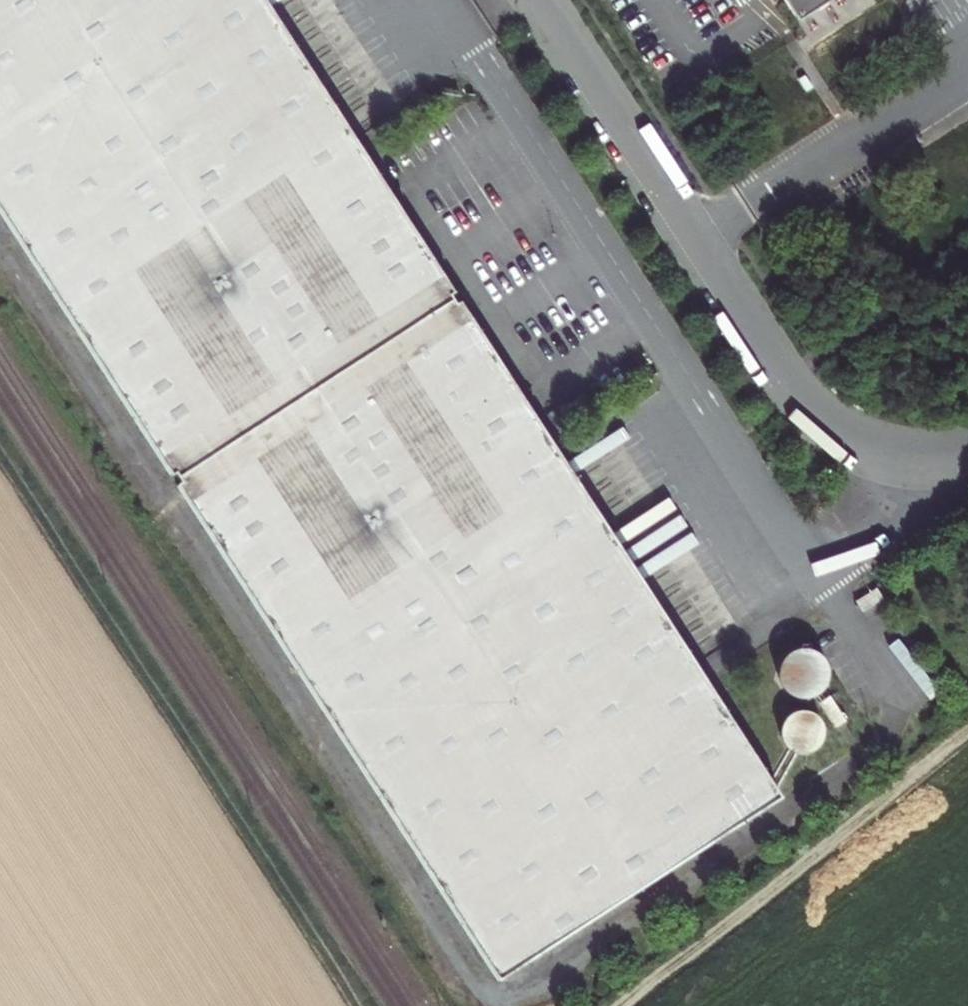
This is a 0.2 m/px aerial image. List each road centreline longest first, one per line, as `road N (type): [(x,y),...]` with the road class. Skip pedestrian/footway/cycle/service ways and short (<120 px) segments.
road 1 (unclassified): [(543,0),(800,399),(822,420),(878,448),(967,452)]
road 2 (track): [(612,1005),(967,725)]

